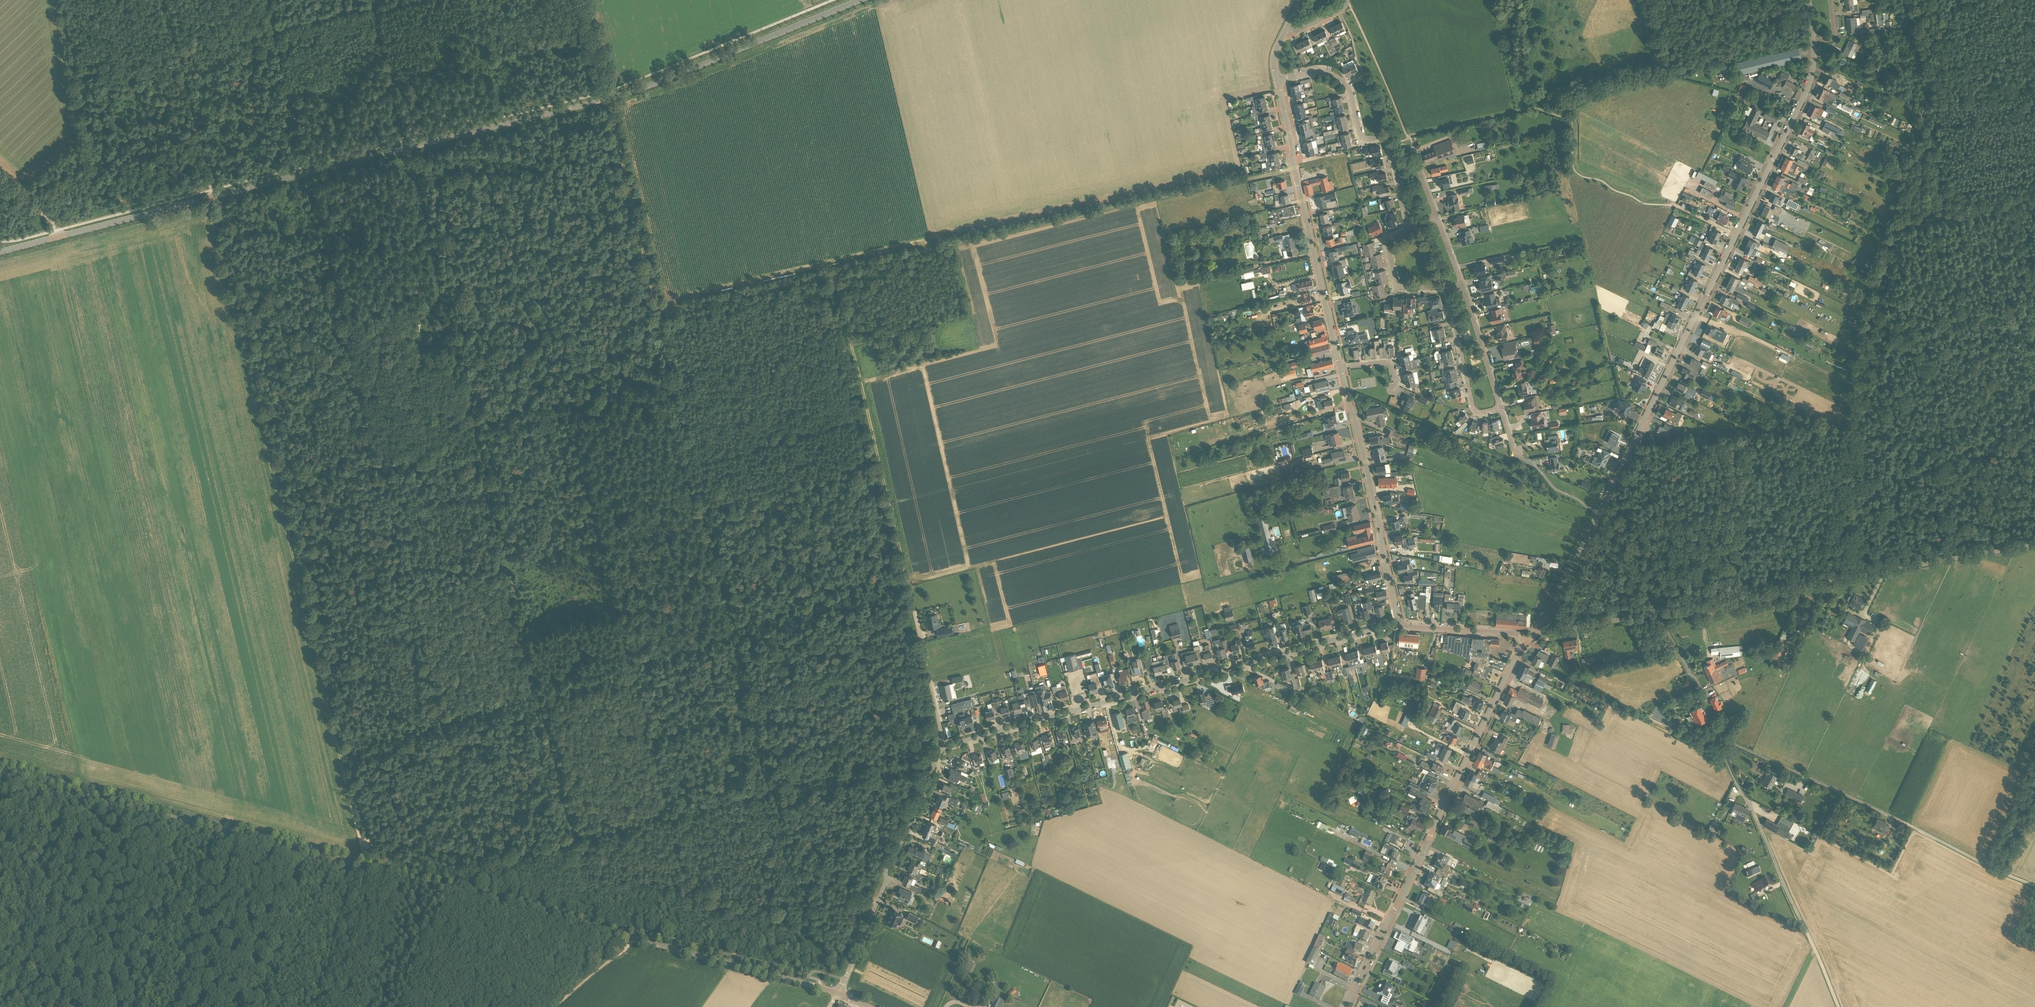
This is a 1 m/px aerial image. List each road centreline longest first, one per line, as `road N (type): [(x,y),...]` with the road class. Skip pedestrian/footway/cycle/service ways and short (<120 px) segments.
road 1 (tertiary): [(0,252),(607,99),(860,0)]
road 2 (tertiary): [(839,993),(0,772)]
road 3 (track): [(656,305),(665,313),(686,310),(1293,168)]
road 4 (residential): [(1542,632),(1808,89),(1813,42)]
road 5 (residential): [(943,749),(1398,622)]
road 6 (track): [(770,784),(473,861),(446,729)]
road 7 (residential): [(1345,1006),(1525,644)]
road 8 (track): [(279,33),(345,321),(241,347)]
road 9 (unclassified): [(1656,614),(2034,544)]
road 10 (track): [(591,927),(510,571)]
road 11 (unclassified): [(2034,886),(1720,738)]
road 12 (track): [(834,274),(906,588)]
road 13 (track): [(278,496),(207,198)]
road 14 (track): [(446,729),(734,635)]
road 15 (track): [(371,8),(444,296)]
road 16 (residential): [(1339,367),(1278,80)]
road 17 (track): [(601,542),(881,459)]
road 18 (track): [(601,542),(537,273)]
road 19 (track): [(446,729),(379,467)]
road 20 (residential): [(839,993),(882,876),(943,749)]
road 21 (track): [(278,496),(340,753)]
road 22 (residential): [(1398,622),(1339,367)]
road 23 (track): [(674,382),(734,635)]
road 24 (track): [(444,296),(345,321),(379,467)]
road 25 (track): [(607,99),(656,305)]
road 26 (track): [(478,440),(674,382)]
road 27 (track): [(179,55),(371,8)]
road 28 (track): [(770,784),(821,974)]
road 29 (unclassified): [(1798,916),(1720,738)]
road 30 (track): [(1849,492),(2034,447)]
road 31 (track): [(674,382),(848,330)]
road 32 (track): [(734,635),(906,588)]
road 33 (track): [(270,836),(221,1006)]
road 34 (track): [(943,749),(770,784)]
road 35 (residential): [(1410,228),(1391,144),(1362,136),(1346,84)]
road 36 (residential): [(943,749),(906,588)]
road 37 (track): [(770,784),(734,635)]
road 38 (track): [(444,296),(478,440)]
road 39 (residential): [(1448,290),(1474,408),(1501,407)]
road 40 (track): [(179,55),(212,197)]
road 41 (unclassified): [(1720,738),(1656,614)]
road 42 (residential): [(1525,644),(1508,633),(1398,622)]
road 43 (track): [(83,140),(70,77),(133,65)]
road 44 (residential): [(1464,286),(1501,407)]
road 45 (residential): [(1410,228),(1389,243),(1396,281),(1448,290)]

